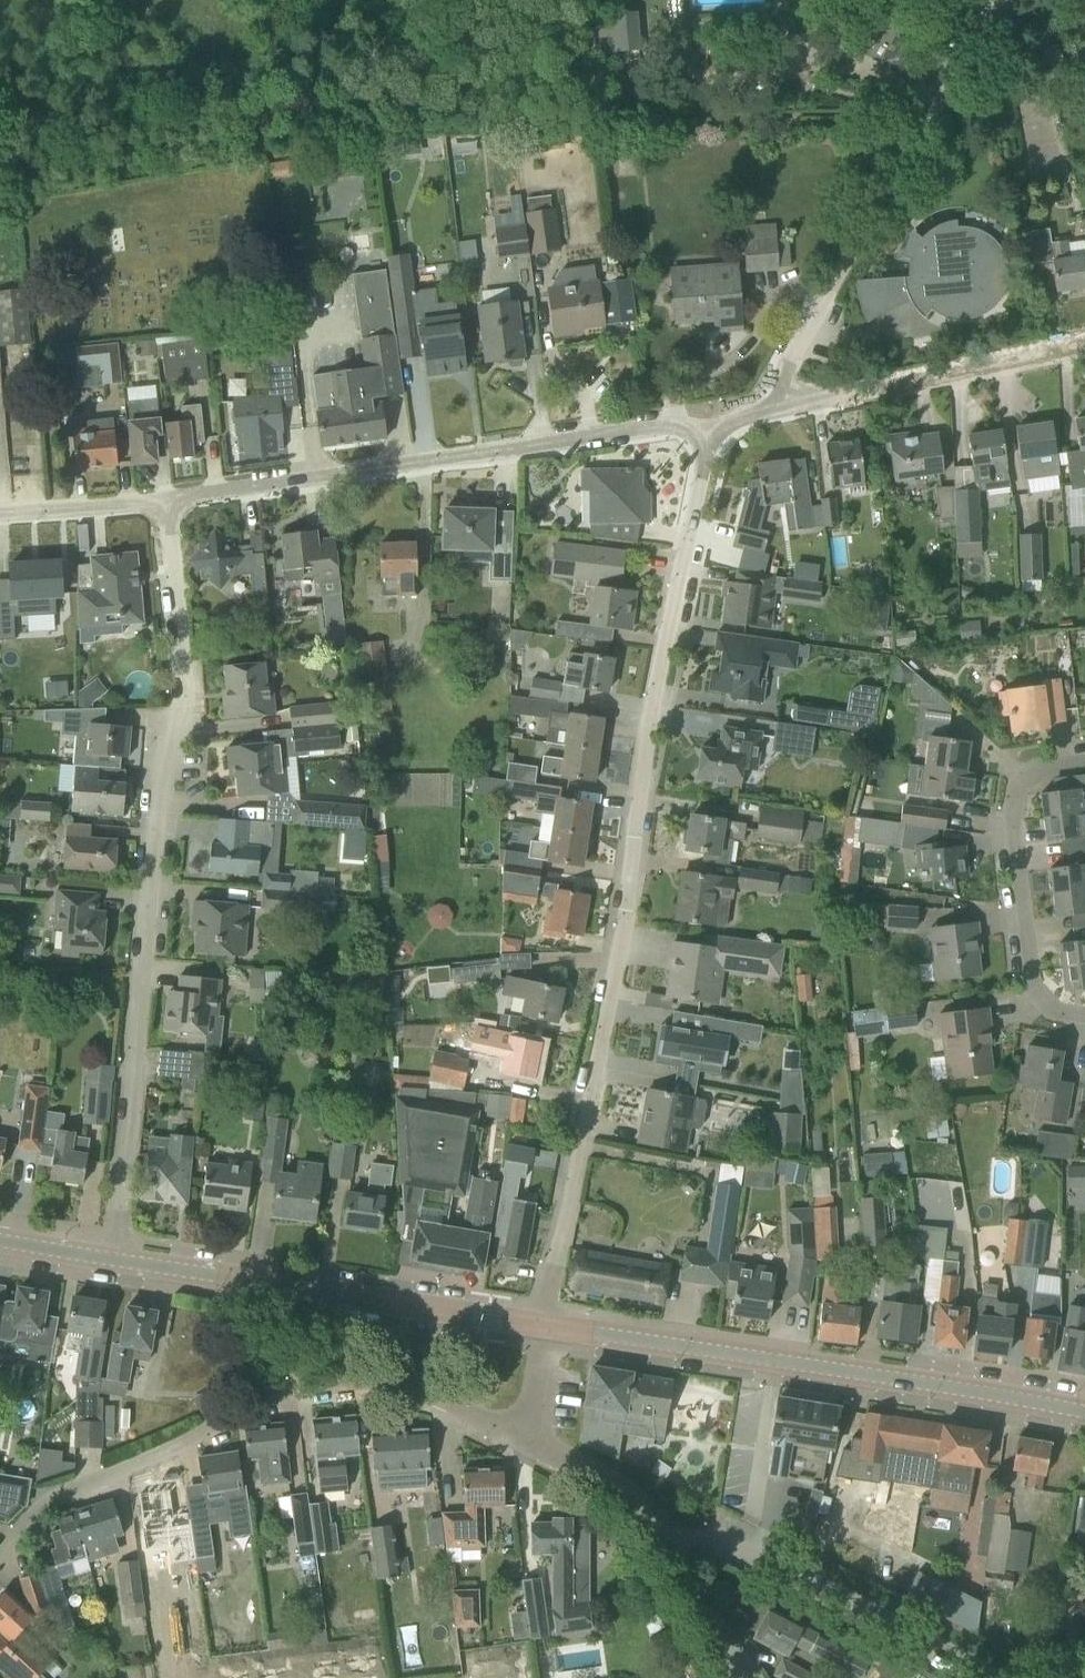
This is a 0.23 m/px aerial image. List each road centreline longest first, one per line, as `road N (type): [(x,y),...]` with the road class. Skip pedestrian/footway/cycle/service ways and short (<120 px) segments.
road 1 (residential): [(543,1327),(710,437)]
road 2 (residential): [(118,1263),(152,807),(180,723),(166,509)]
road 3 (residential): [(520,1439),(430,1396),(350,1386),(308,1392),(62,1483),(0,1543)]
road 4 (residential): [(166,509),(658,427),(710,437)]
road 5 (tertiary): [(1084,1408),(543,1327)]
road 6 (residential): [(998,0),(909,170),(744,424)]
road 7 (tertiary): [(543,1327),(118,1263)]
road 8 (residential): [(672,1538),(734,1546),(998,1677)]
road 9 (residential): [(744,424),(1084,343)]
road 10 (residential): [(1084,1014),(1053,1008),(1034,984),(1014,794),(1037,766),(1084,760)]
road 11 (residential): [(672,1538),(641,1498),(520,1439)]
road 12 (residential): [(0,518),(166,509)]
road 13 (residential): [(749,1677),(672,1538)]

